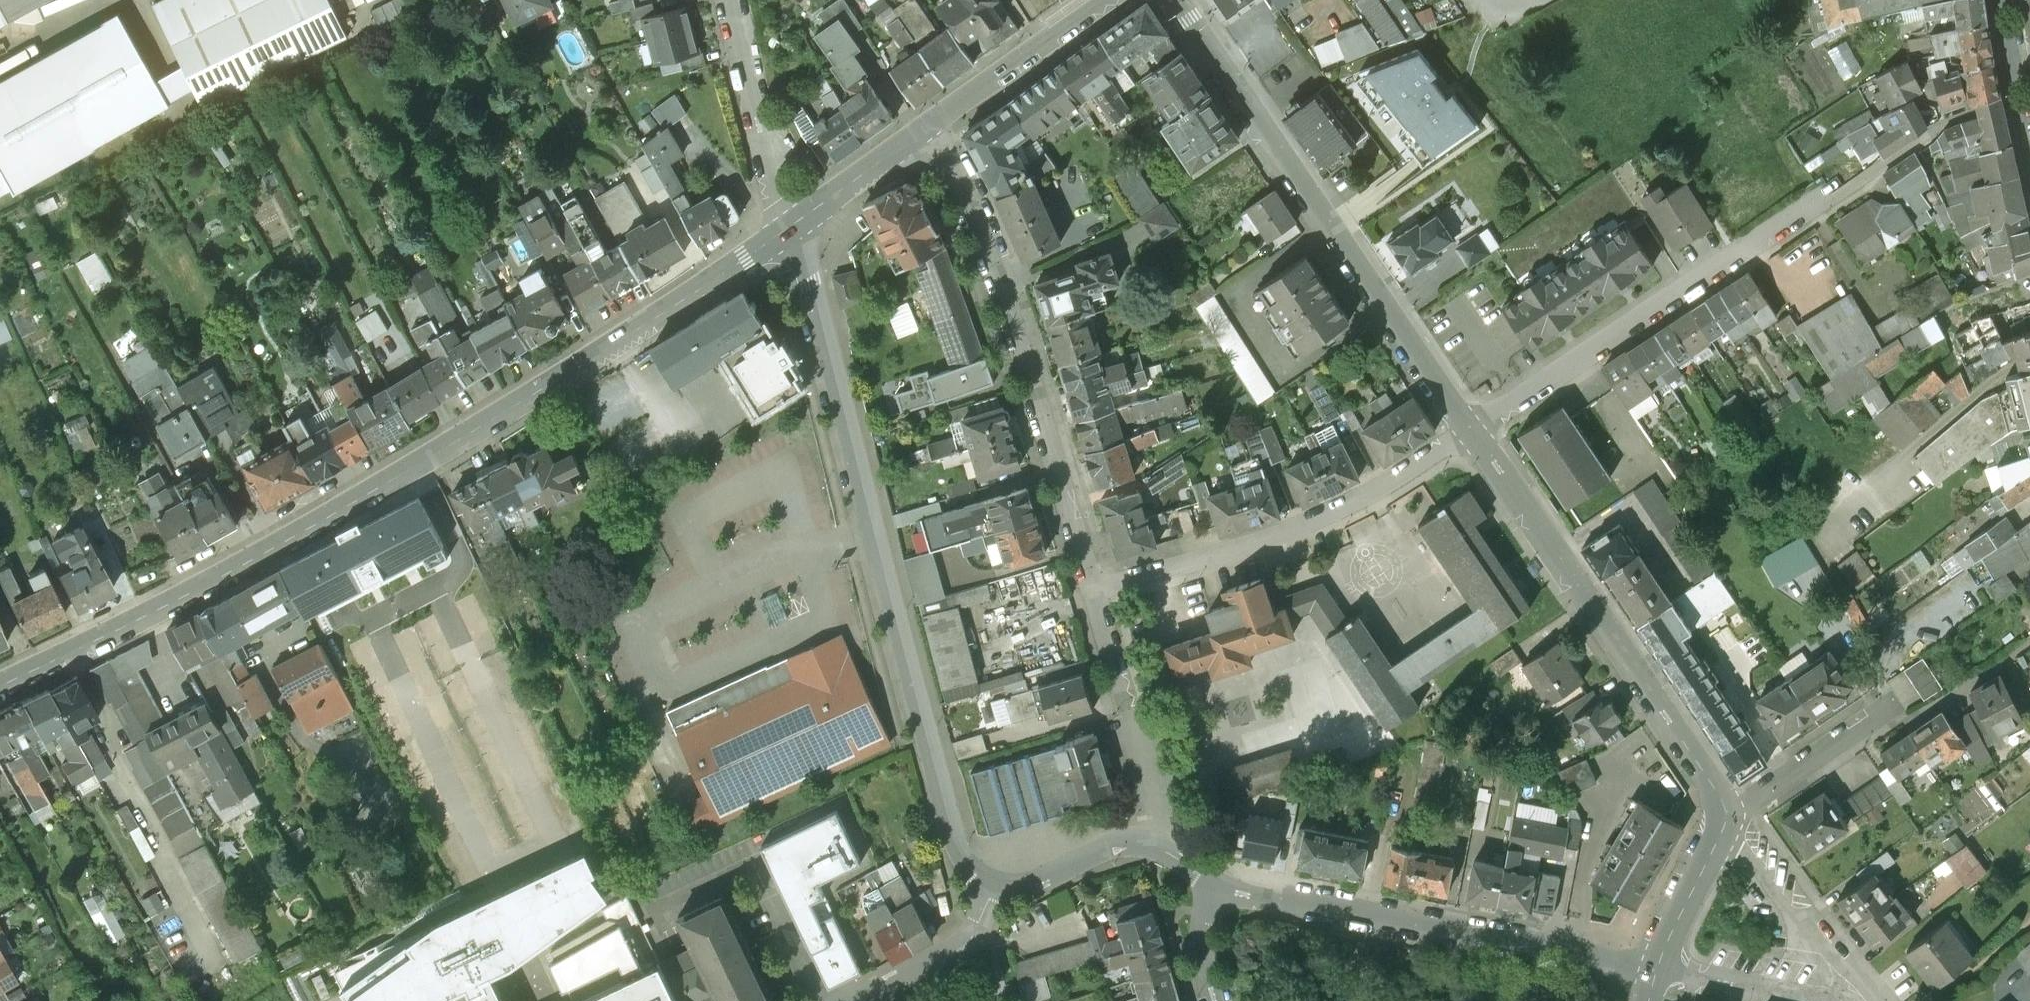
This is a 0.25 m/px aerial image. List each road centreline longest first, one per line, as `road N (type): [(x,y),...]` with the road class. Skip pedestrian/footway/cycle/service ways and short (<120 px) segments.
road 1 (secondary): [(790,227),(331,515),(0,685)]
road 2 (residential): [(790,227),(963,852)]
road 3 (secondary): [(1172,0),(1472,425)]
road 4 (residential): [(939,121),(993,232),(1094,585)]
road 5 (residential): [(1183,868),(1222,884),(1661,964)]
road 6 (secondary): [(1472,425),(1727,807)]
road 7 (residential): [(1094,585),(1298,525),(1351,501),(1472,425)]
road 8 (residential): [(1472,425),(1808,200)]
road 9 (residential): [(963,852),(992,876),(1138,850),(1183,868)]
road 10 (residential): [(732,0),(790,227)]
road 11 (residential): [(1841,986),(1727,807)]
road 12 (secondary): [(1110,0),(939,121)]
road 13 (residential): [(1727,807),(1765,789),(1893,701)]
road 14 (residential): [(1661,964),(1812,994),(1841,986)]
road 15 (secondary): [(939,121),(790,227)]
road 16 (secondary): [(1727,807),(1661,964)]
road 17 (tertiary): [(2029,150),(2002,0)]
road 18 (residential): [(1216,1000),(1183,868)]

